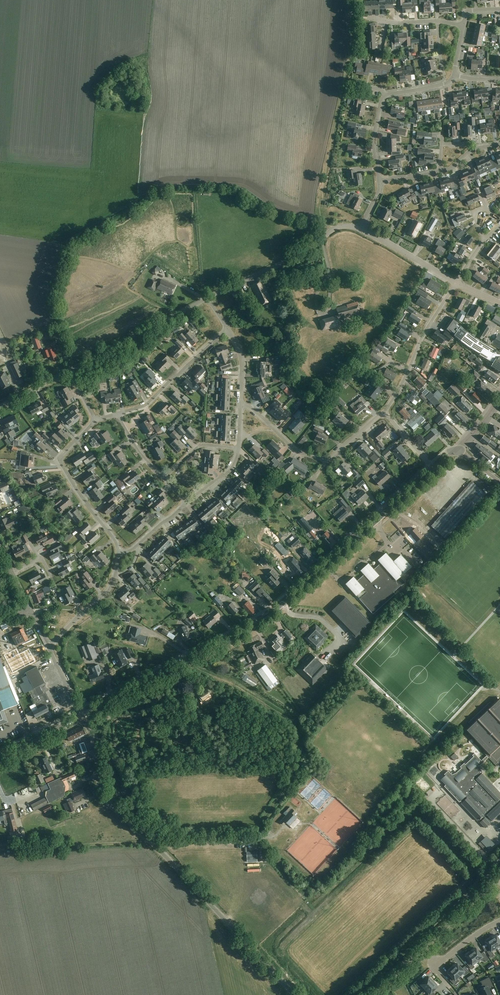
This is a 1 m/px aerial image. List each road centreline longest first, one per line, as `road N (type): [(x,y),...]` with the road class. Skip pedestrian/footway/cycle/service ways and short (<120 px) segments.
road 1 (tertiary): [(82,716),(262,619),(433,469)]
road 2 (unclassified): [(294,994),(104,798),(82,716)]
road 3 (residential): [(384,412),(326,461),(297,452),(240,404)]
road 4 (residential): [(119,553),(59,459),(96,420)]
road 5 (unclassified): [(70,370),(208,298)]
road 6 (track): [(151,841),(0,846)]
road 7 (residential): [(456,283),(384,412)]
road 8 (residential): [(117,413),(146,405),(228,329)]
road 9 (unclassified): [(208,298),(299,256),(331,230)]
road 10 (unclassified): [(374,994),(468,905)]
road 11 (residential): [(48,646),(108,591),(119,553)]

